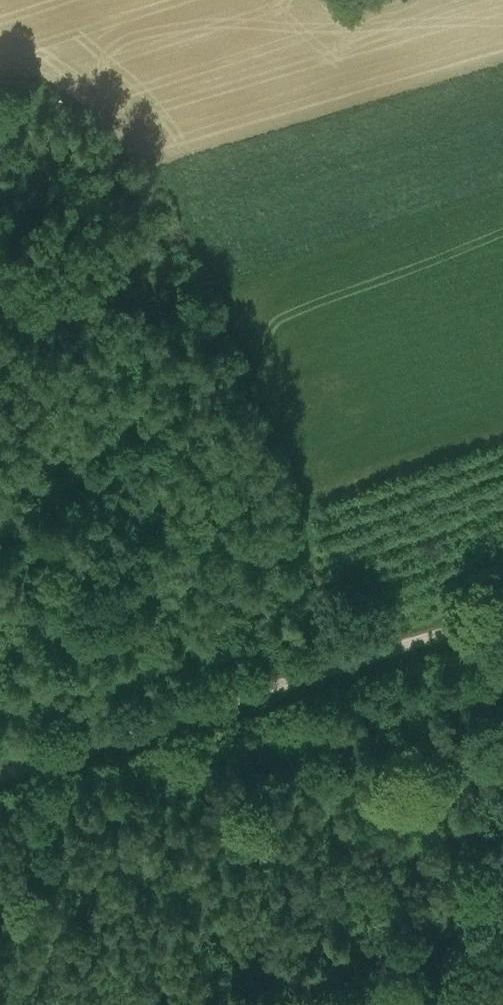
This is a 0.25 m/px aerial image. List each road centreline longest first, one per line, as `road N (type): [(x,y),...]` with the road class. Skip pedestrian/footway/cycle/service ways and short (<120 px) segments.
road 1 (unclassified): [(0,771),(502,608)]

